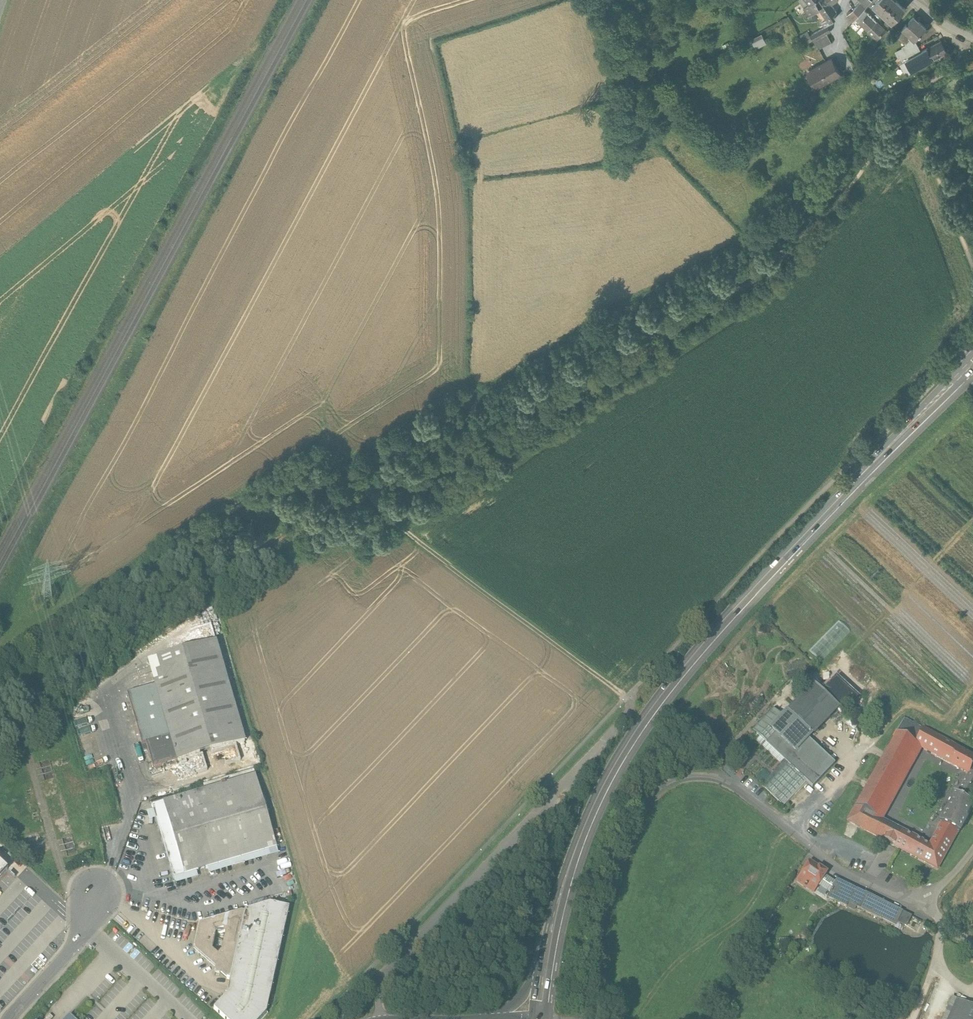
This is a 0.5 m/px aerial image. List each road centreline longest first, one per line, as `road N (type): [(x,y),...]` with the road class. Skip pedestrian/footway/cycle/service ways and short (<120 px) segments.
road 1 (primary): [(547,958),(591,812),(664,694),(970,369)]
road 2 (track): [(368,491),(402,528),(629,703),(611,733),(400,957)]
road 3 (residential): [(589,1018),(598,1006),(601,933),(628,838),(656,793),(681,779),(724,780),(841,869),(920,900)]

